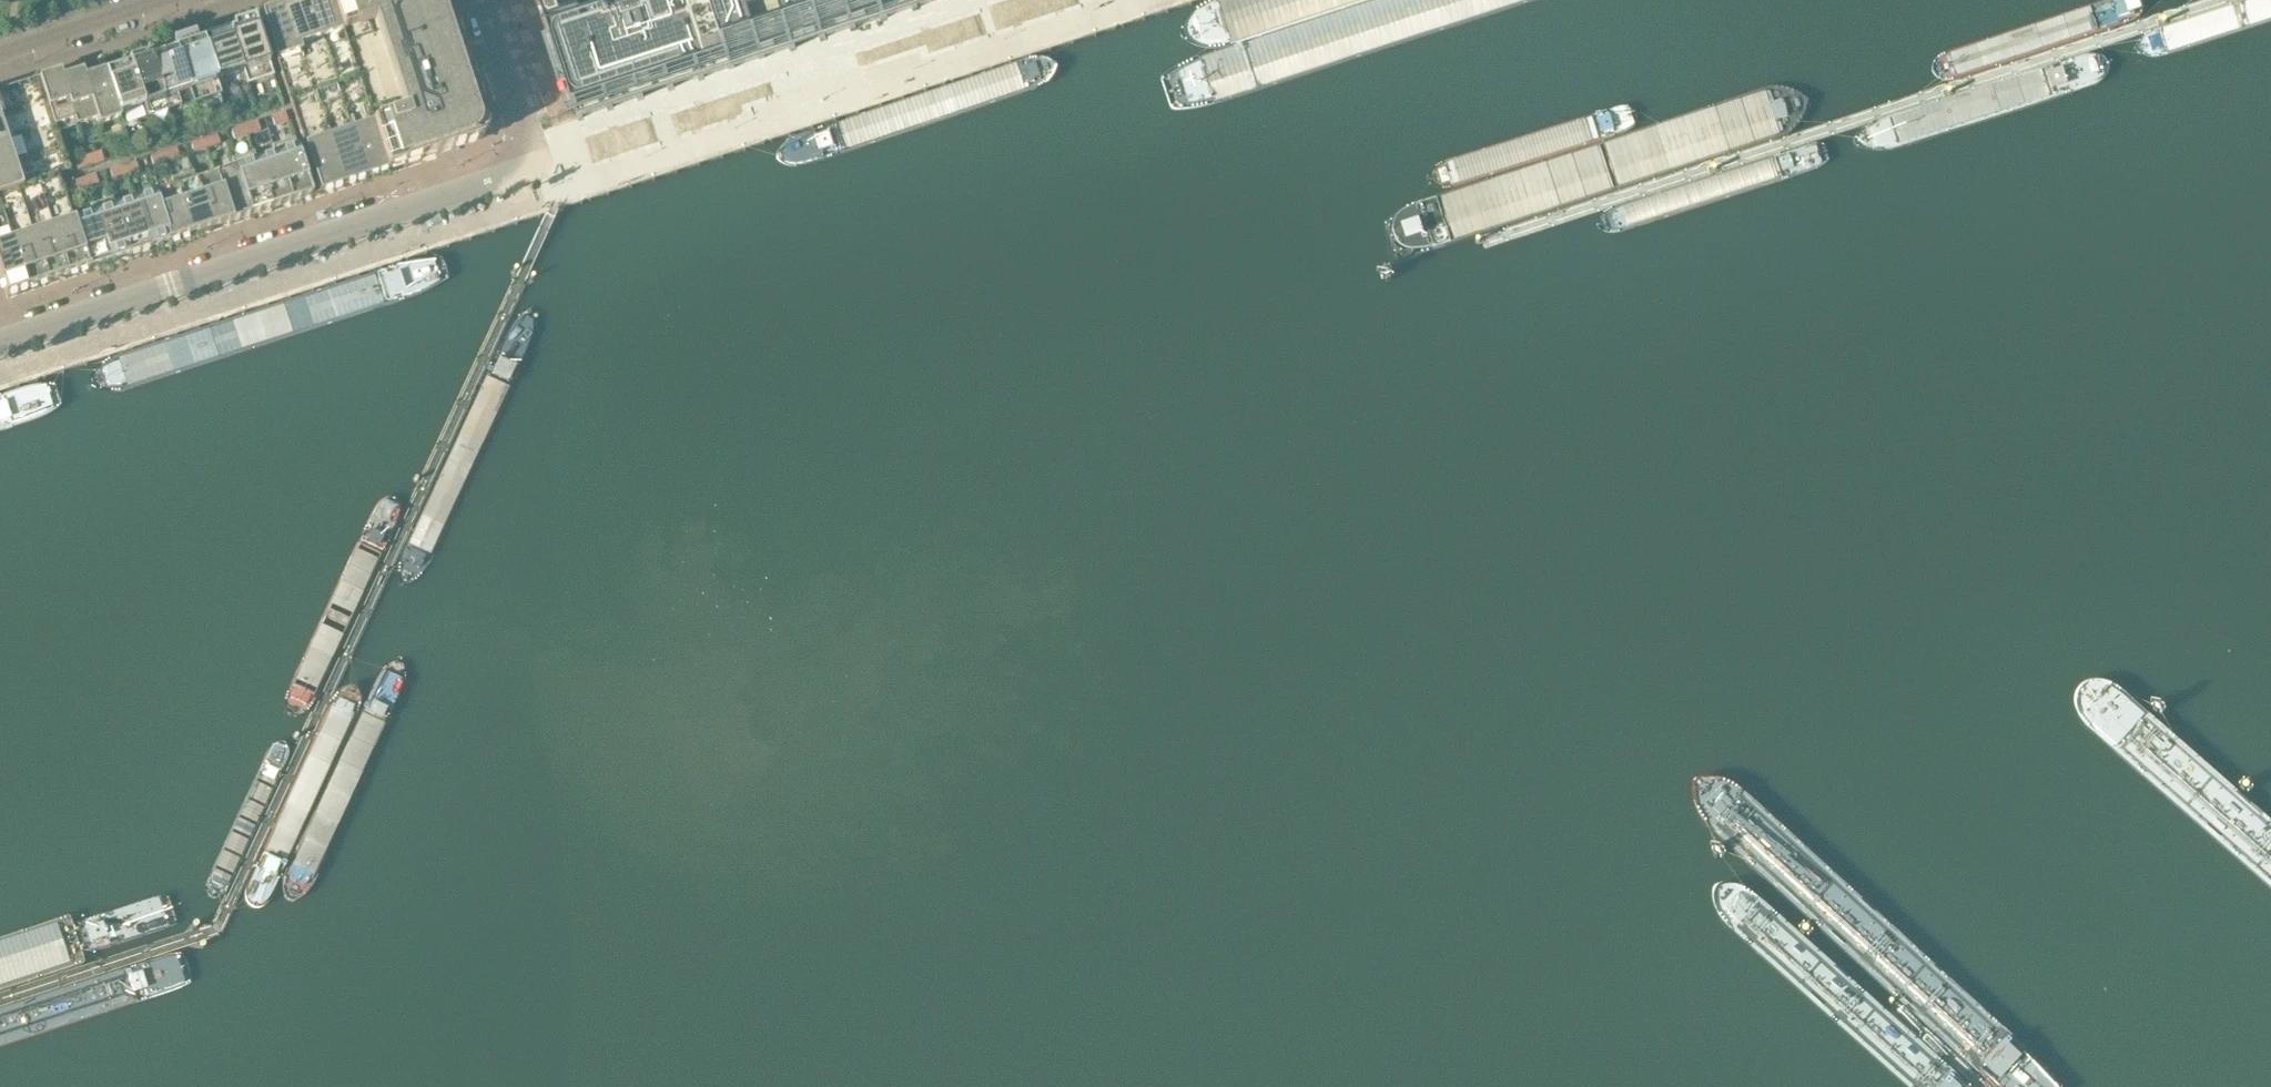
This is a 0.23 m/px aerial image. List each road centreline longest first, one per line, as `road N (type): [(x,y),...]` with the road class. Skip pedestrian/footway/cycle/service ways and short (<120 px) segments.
road 1 (residential): [(482,0),(539,167),(0,341)]
road 2 (residential): [(0,55),(165,0)]

